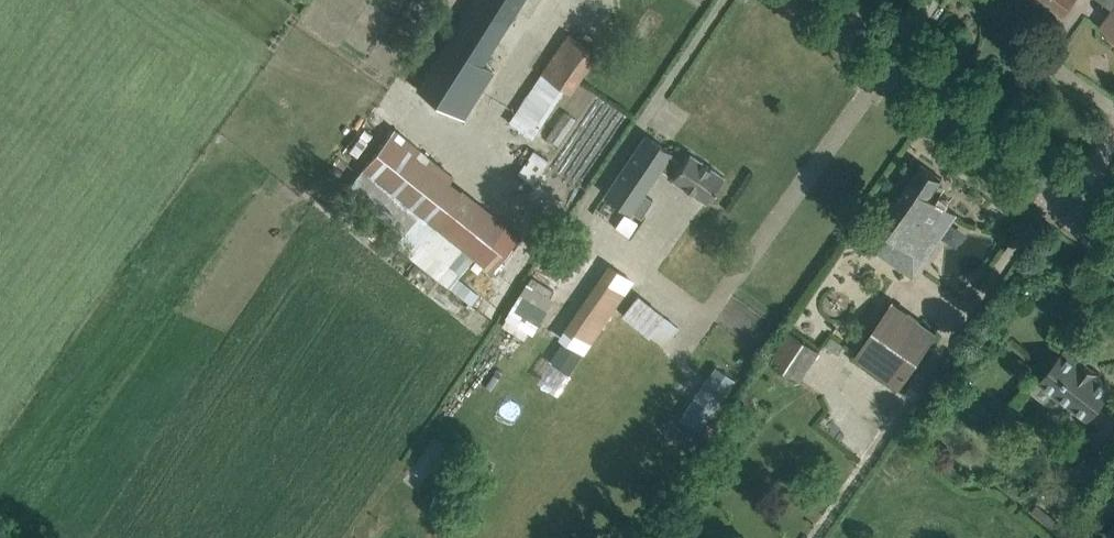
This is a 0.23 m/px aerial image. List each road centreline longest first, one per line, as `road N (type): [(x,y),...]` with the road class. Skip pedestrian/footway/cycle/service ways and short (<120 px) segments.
road 1 (tertiary): [(1113,218),(835,0)]

